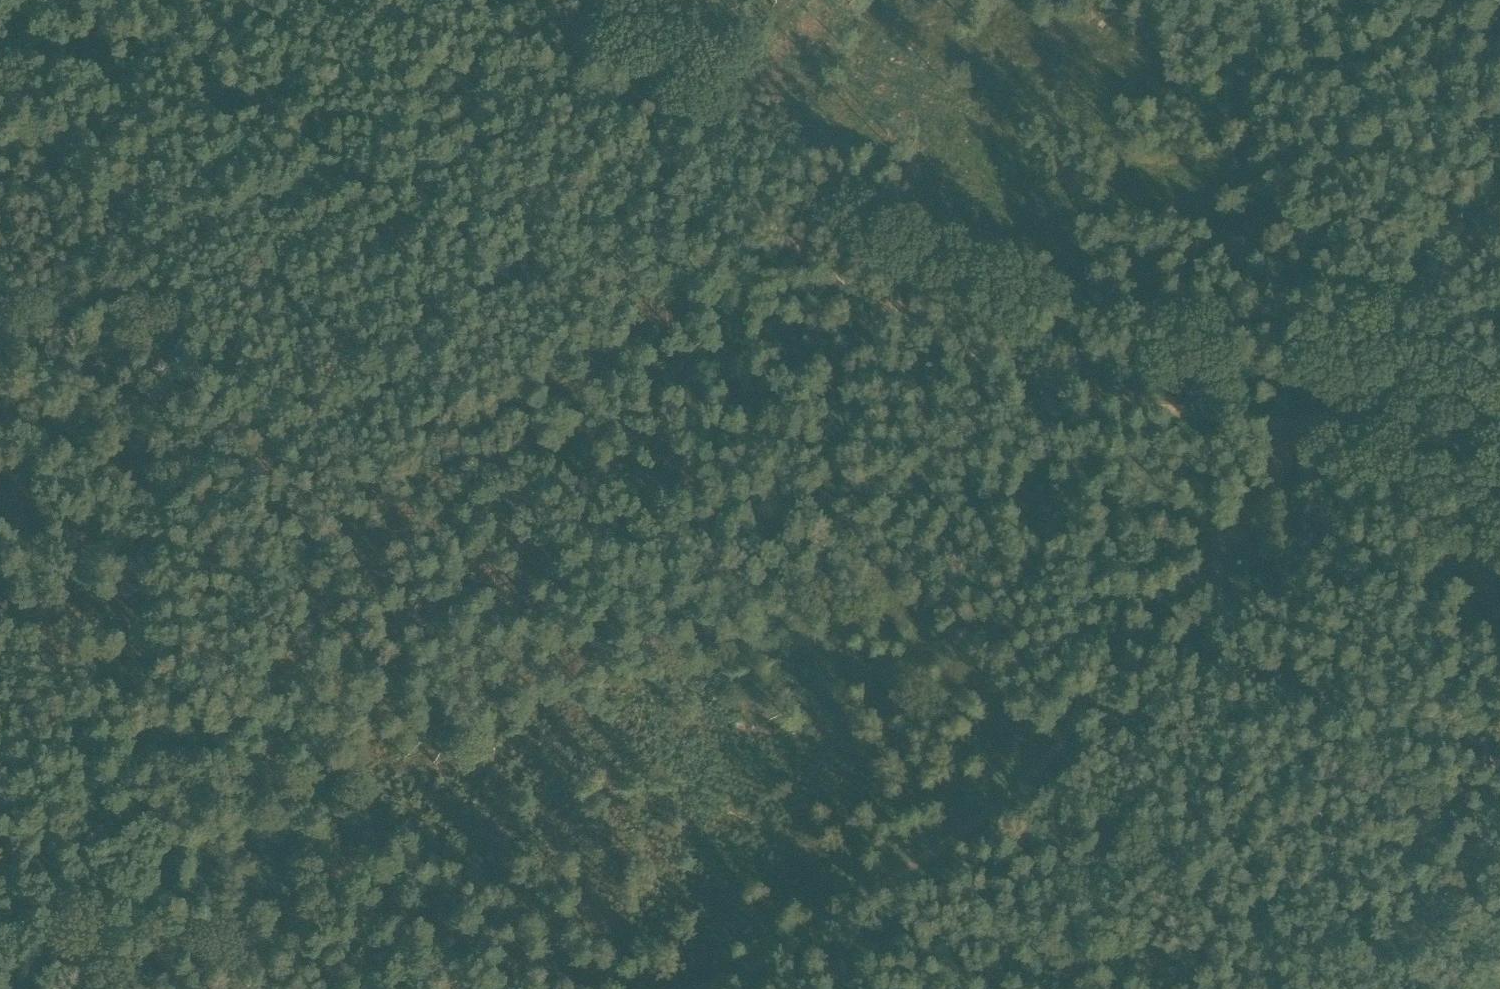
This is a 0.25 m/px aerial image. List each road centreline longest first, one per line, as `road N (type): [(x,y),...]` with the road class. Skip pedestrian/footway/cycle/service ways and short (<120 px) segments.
road 1 (track): [(1314,425),(1123,398),(983,356),(845,282),(466,0)]
road 2 (track): [(714,988),(1021,783),(1314,425)]
road 3 (track): [(1314,425),(1499,193)]
road 4 (track): [(1499,457),(1396,429),(1314,425)]

